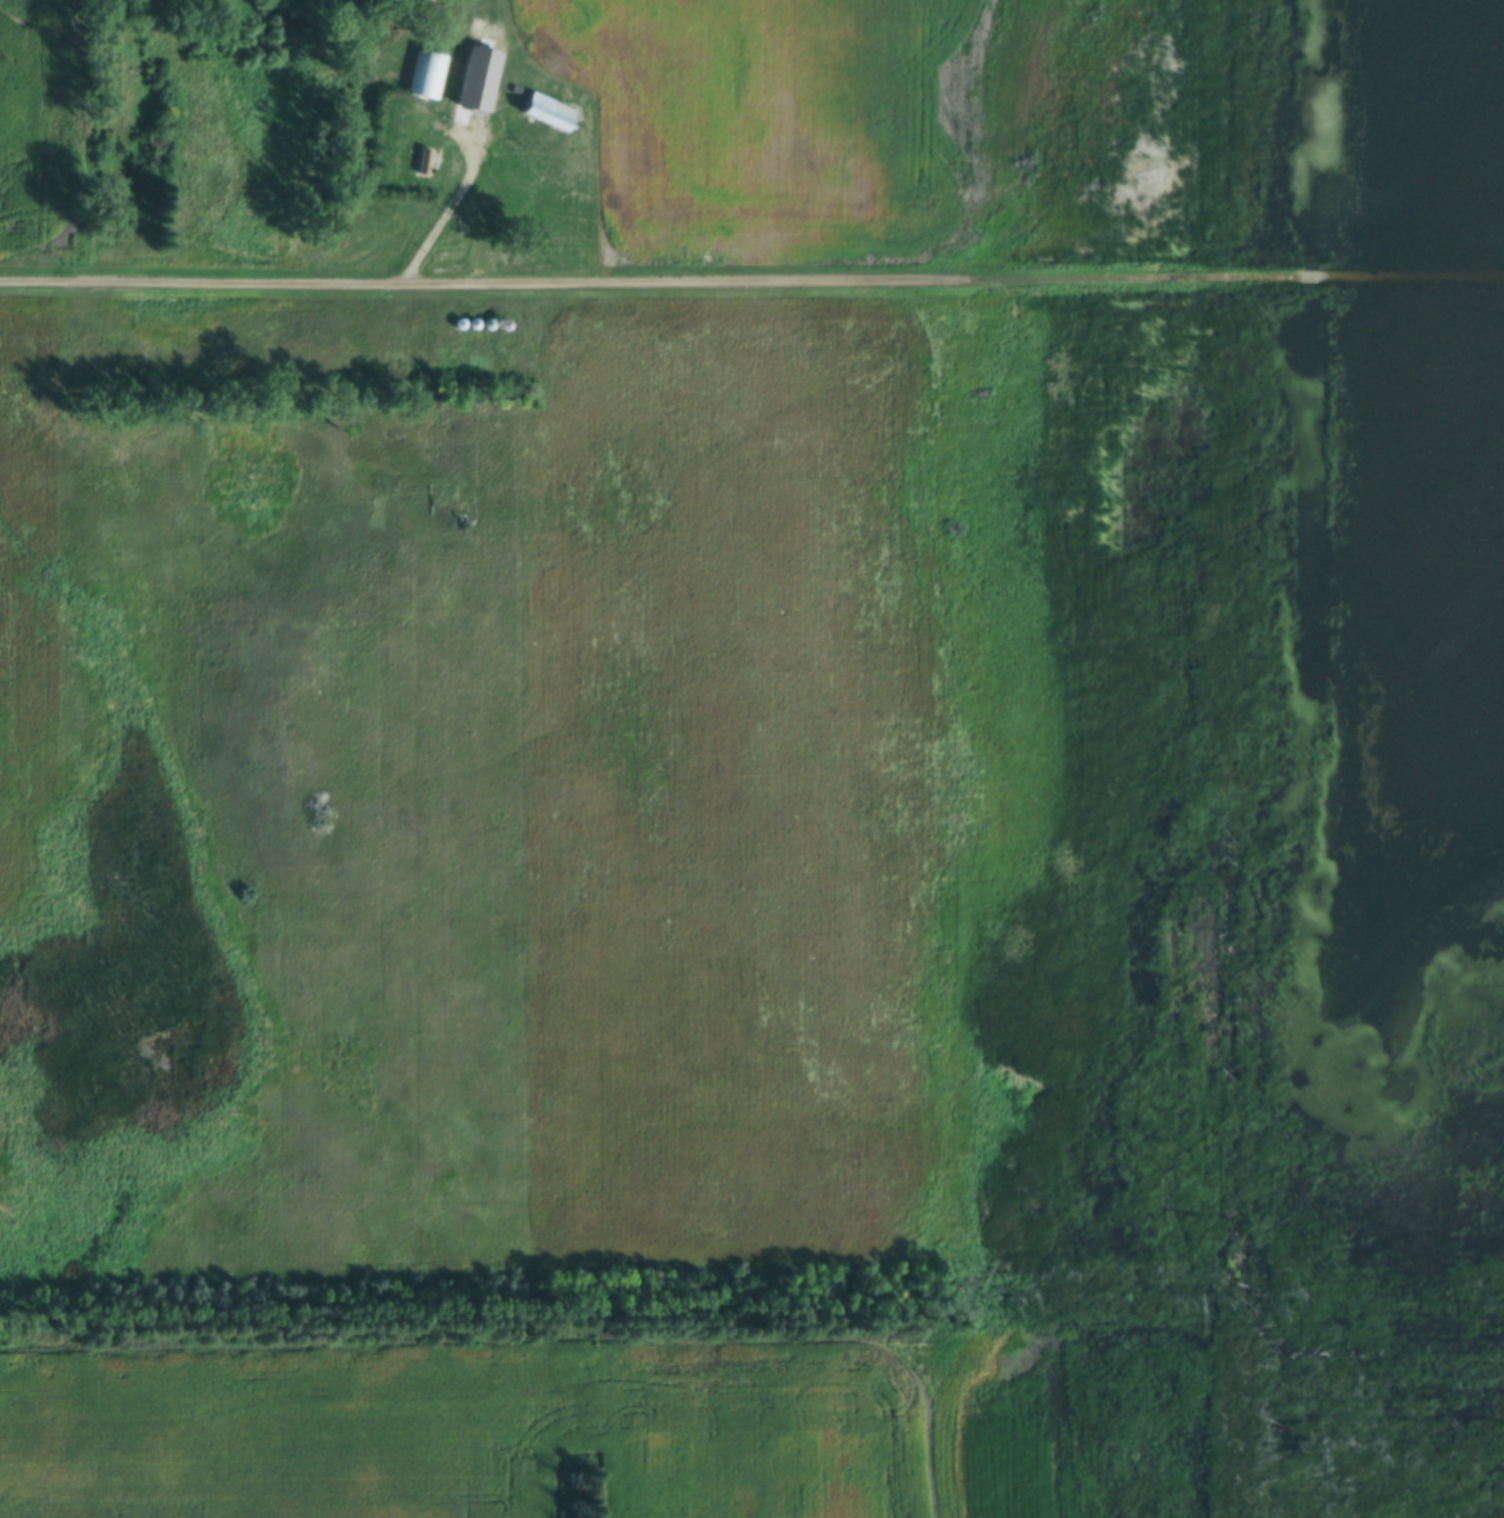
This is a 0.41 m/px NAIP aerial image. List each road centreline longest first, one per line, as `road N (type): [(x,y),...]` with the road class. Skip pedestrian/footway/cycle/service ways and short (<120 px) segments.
road 1 (track): [(398,285),(1315,279)]

